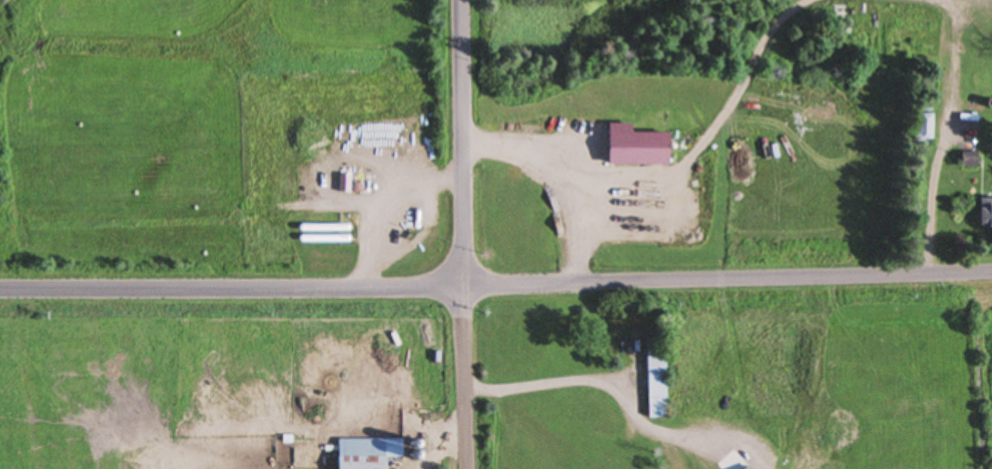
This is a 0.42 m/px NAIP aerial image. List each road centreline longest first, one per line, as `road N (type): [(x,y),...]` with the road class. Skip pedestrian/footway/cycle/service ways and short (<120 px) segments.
road 1 (residential): [(0,288),(462,288),(991,268)]
road 2 (residential): [(458,0),(467,468)]

